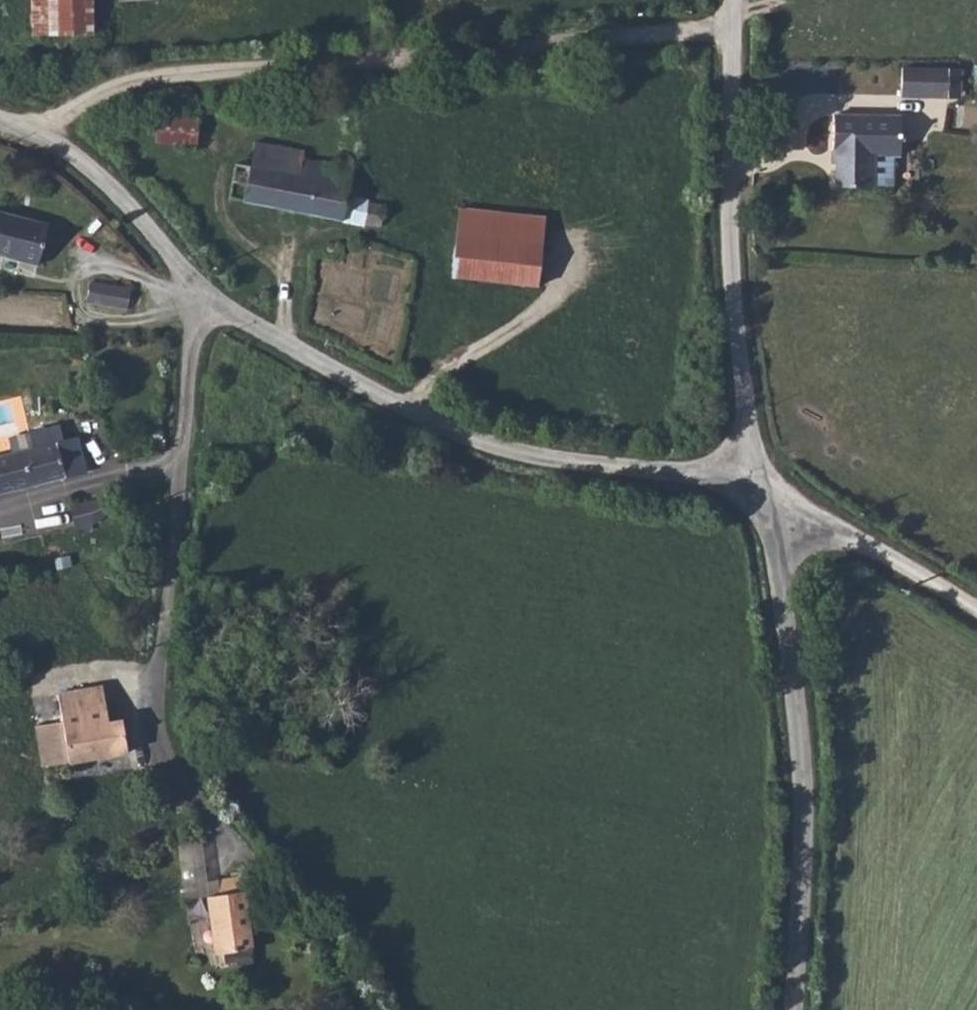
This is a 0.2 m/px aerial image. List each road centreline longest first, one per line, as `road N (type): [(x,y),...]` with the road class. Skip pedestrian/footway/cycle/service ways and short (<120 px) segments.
road 1 (unclassified): [(731,27),(93,87),(53,132)]
road 2 (unclassified): [(180,478),(154,722),(169,773),(357,978),(371,1009)]
road 3 (unclassified): [(205,291),(390,394),(511,448),(760,493)]
road 4 (unclassified): [(789,1009),(797,827),(792,652),(760,493)]
road 5 (unclassified): [(760,493),(741,381),(731,27)]
road 6 (unclassified): [(760,493),(976,615)]
road 7 (unclassified): [(53,132),(205,291)]
road 8 (unclassified): [(0,546),(89,535),(180,478)]
road 9 (unclassified): [(205,291),(180,478)]

